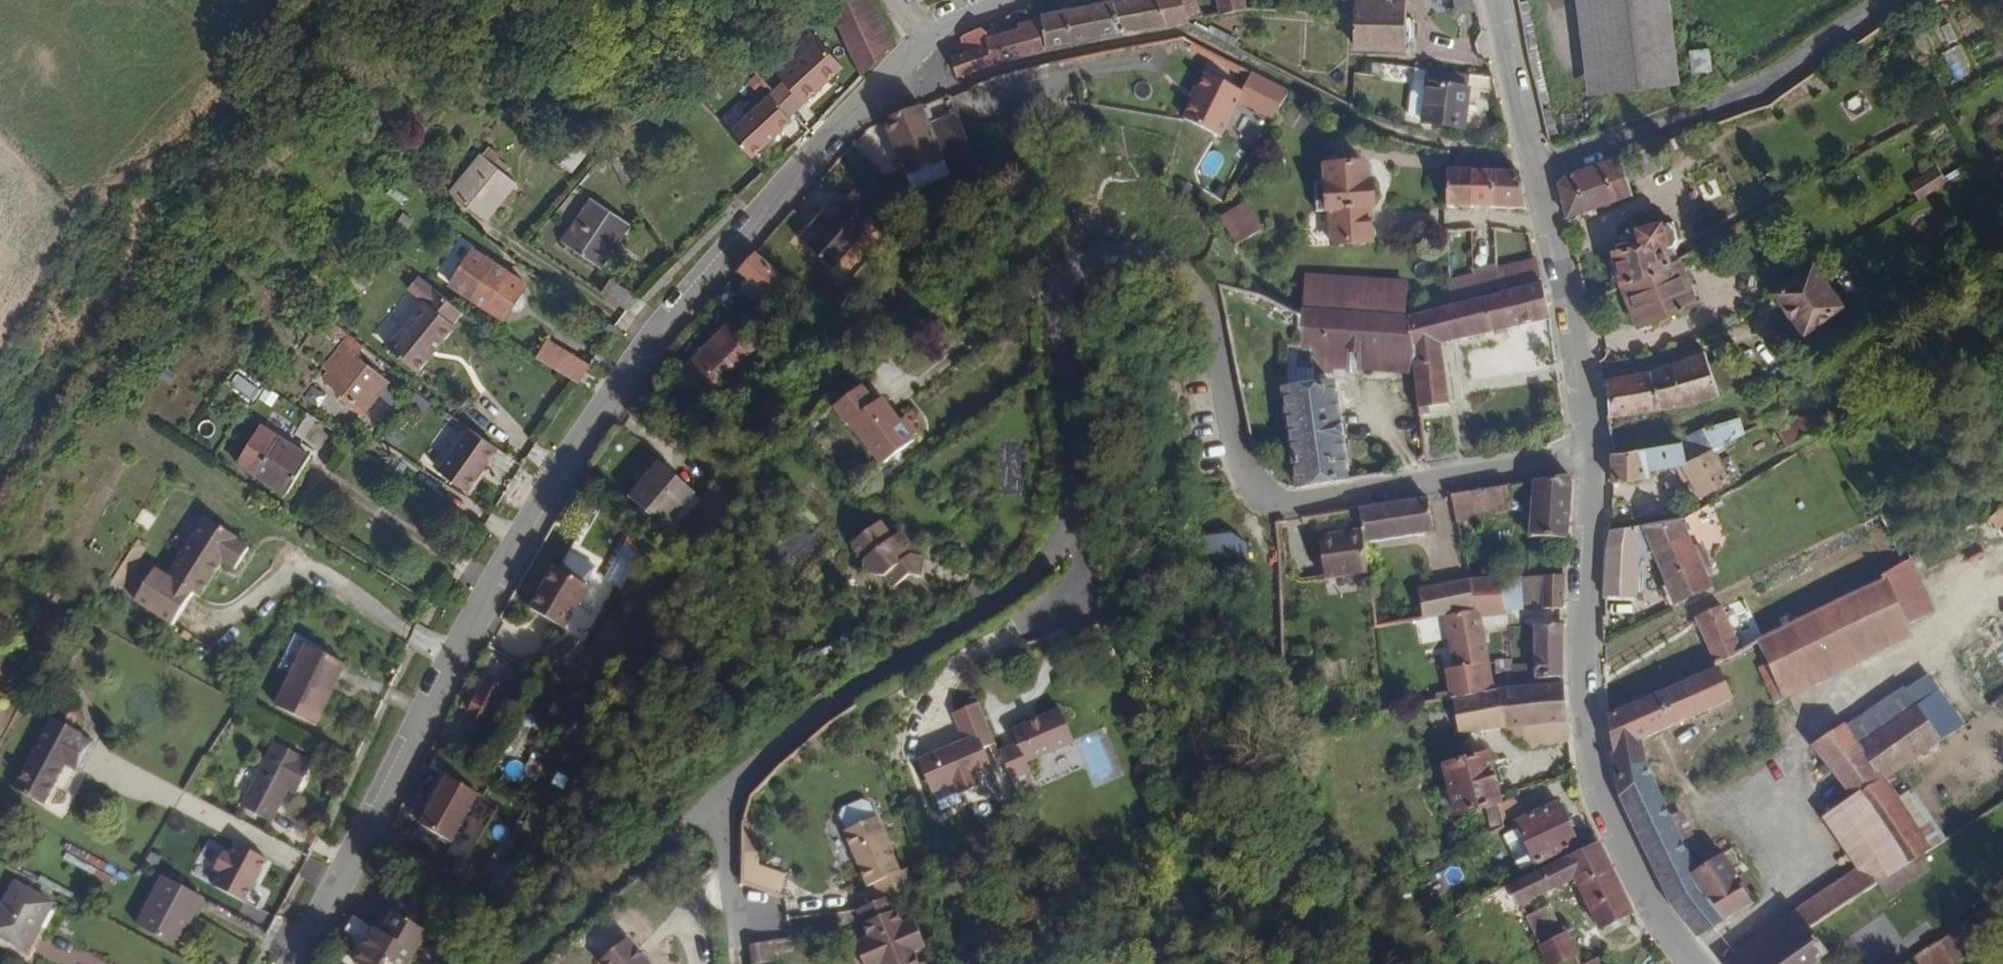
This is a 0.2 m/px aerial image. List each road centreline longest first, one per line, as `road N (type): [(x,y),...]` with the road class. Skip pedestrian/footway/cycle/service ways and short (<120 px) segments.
road 1 (residential): [(919,46),(693,293),(461,659),(298,963)]
road 2 (residential): [(1063,532),(1074,472),(1055,308),(1068,273),(1102,252),(1142,254),(1189,282),(1213,332),(1242,469),(1278,503),(1591,452)]
road 3 (tertiary): [(1695,963),(1635,884),(1596,803),(1581,694),(1591,452)]
road 4 (residential): [(727,811),(761,760),(1018,588),(1063,532)]
road 5 (tertiary): [(1591,452),(1575,334),(1547,223)]
road 6 (tertiary): [(1547,223),(1498,0)]
road 7 (residential): [(1063,532),(1103,570),(1029,635)]
road 8 (residential): [(727,811),(735,940)]

